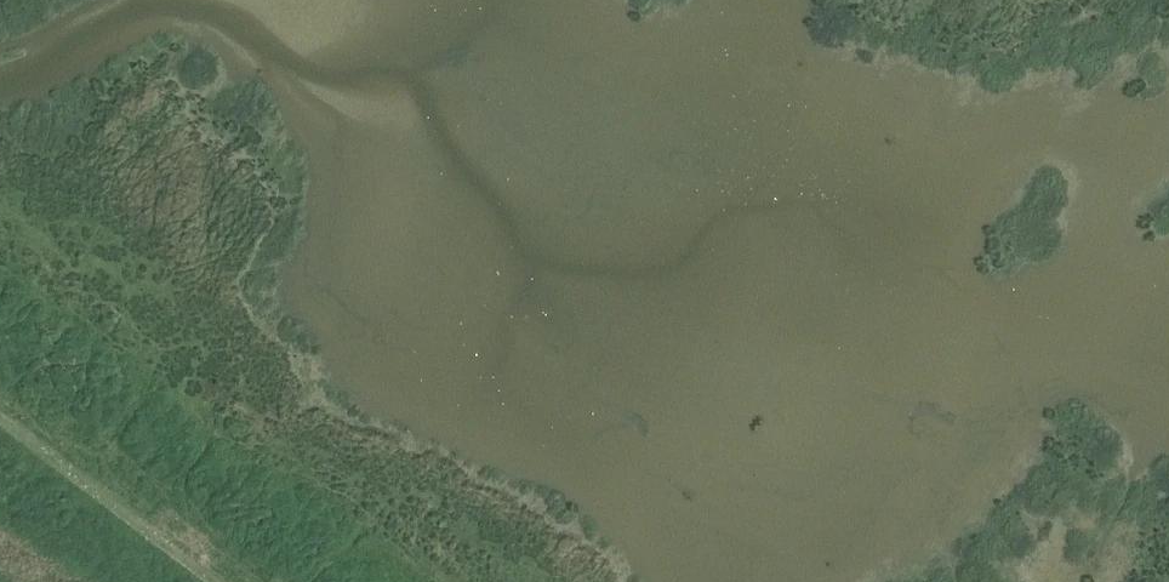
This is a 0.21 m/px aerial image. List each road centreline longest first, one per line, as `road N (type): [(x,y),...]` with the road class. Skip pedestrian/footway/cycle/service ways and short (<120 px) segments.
road 1 (track): [(0,402),(244,581)]

